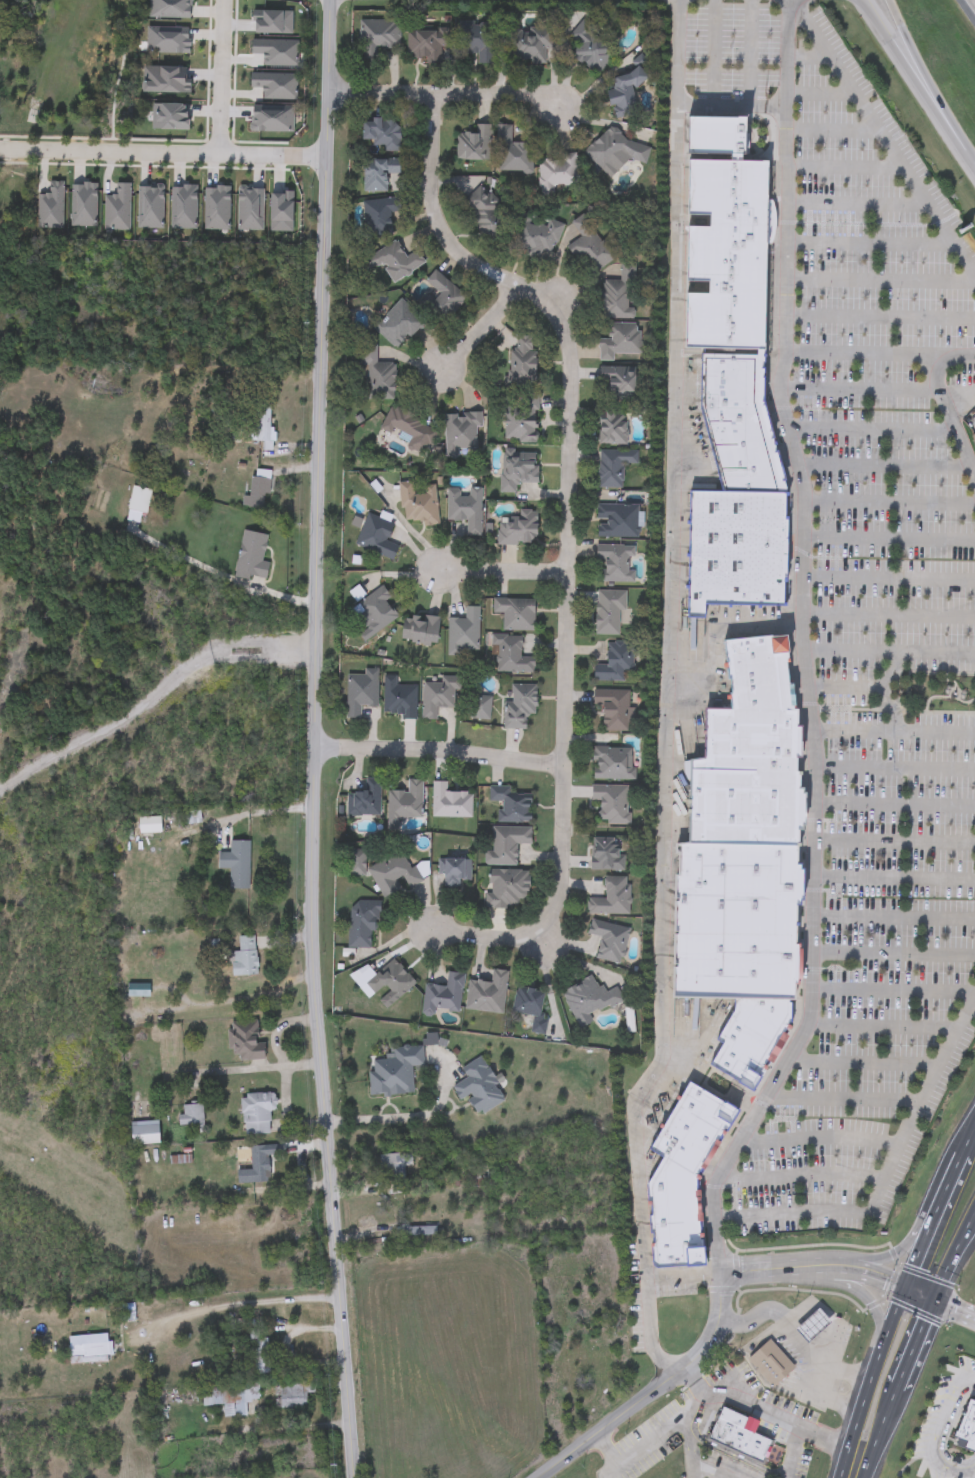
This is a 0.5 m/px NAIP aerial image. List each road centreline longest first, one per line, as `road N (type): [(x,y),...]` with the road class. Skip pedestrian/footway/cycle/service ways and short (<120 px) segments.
road 1 (residential): [(356,1477),(311,942),(334,0)]
road 2 (residential): [(431,98),(431,155),(453,229),(564,321),(572,425),(563,879)]
road 3 (residential): [(543,1477),(703,1346),(723,1286),(735,1274),(835,1267)]
road 4 (residential): [(0,150),(329,157)]
road 5 (primary): [(854,1467),(877,1437),(974,1232)]
road 6 (residential): [(566,765),(314,745)]
road 7 (residential): [(331,94),(567,104)]
road 8 (tertiary): [(862,0),(974,170)]
road 9 (primary): [(908,1287),(859,1416),(854,1467)]
road 10 (residential): [(563,879),(553,918),(538,932),(499,940),(428,932)]
road 11 (primary): [(962,1153),(904,1247),(857,1268)]
road 12 (motorway): [(889,0),(958,145)]
road 13 (residential): [(326,1122),(428,1116),(441,1097),(445,1067)]
road 14 (residential): [(224,0),(219,154)]
road 15 (primary): [(962,1153),(908,1287)]
road 16 (residential): [(570,572),(438,573)]

